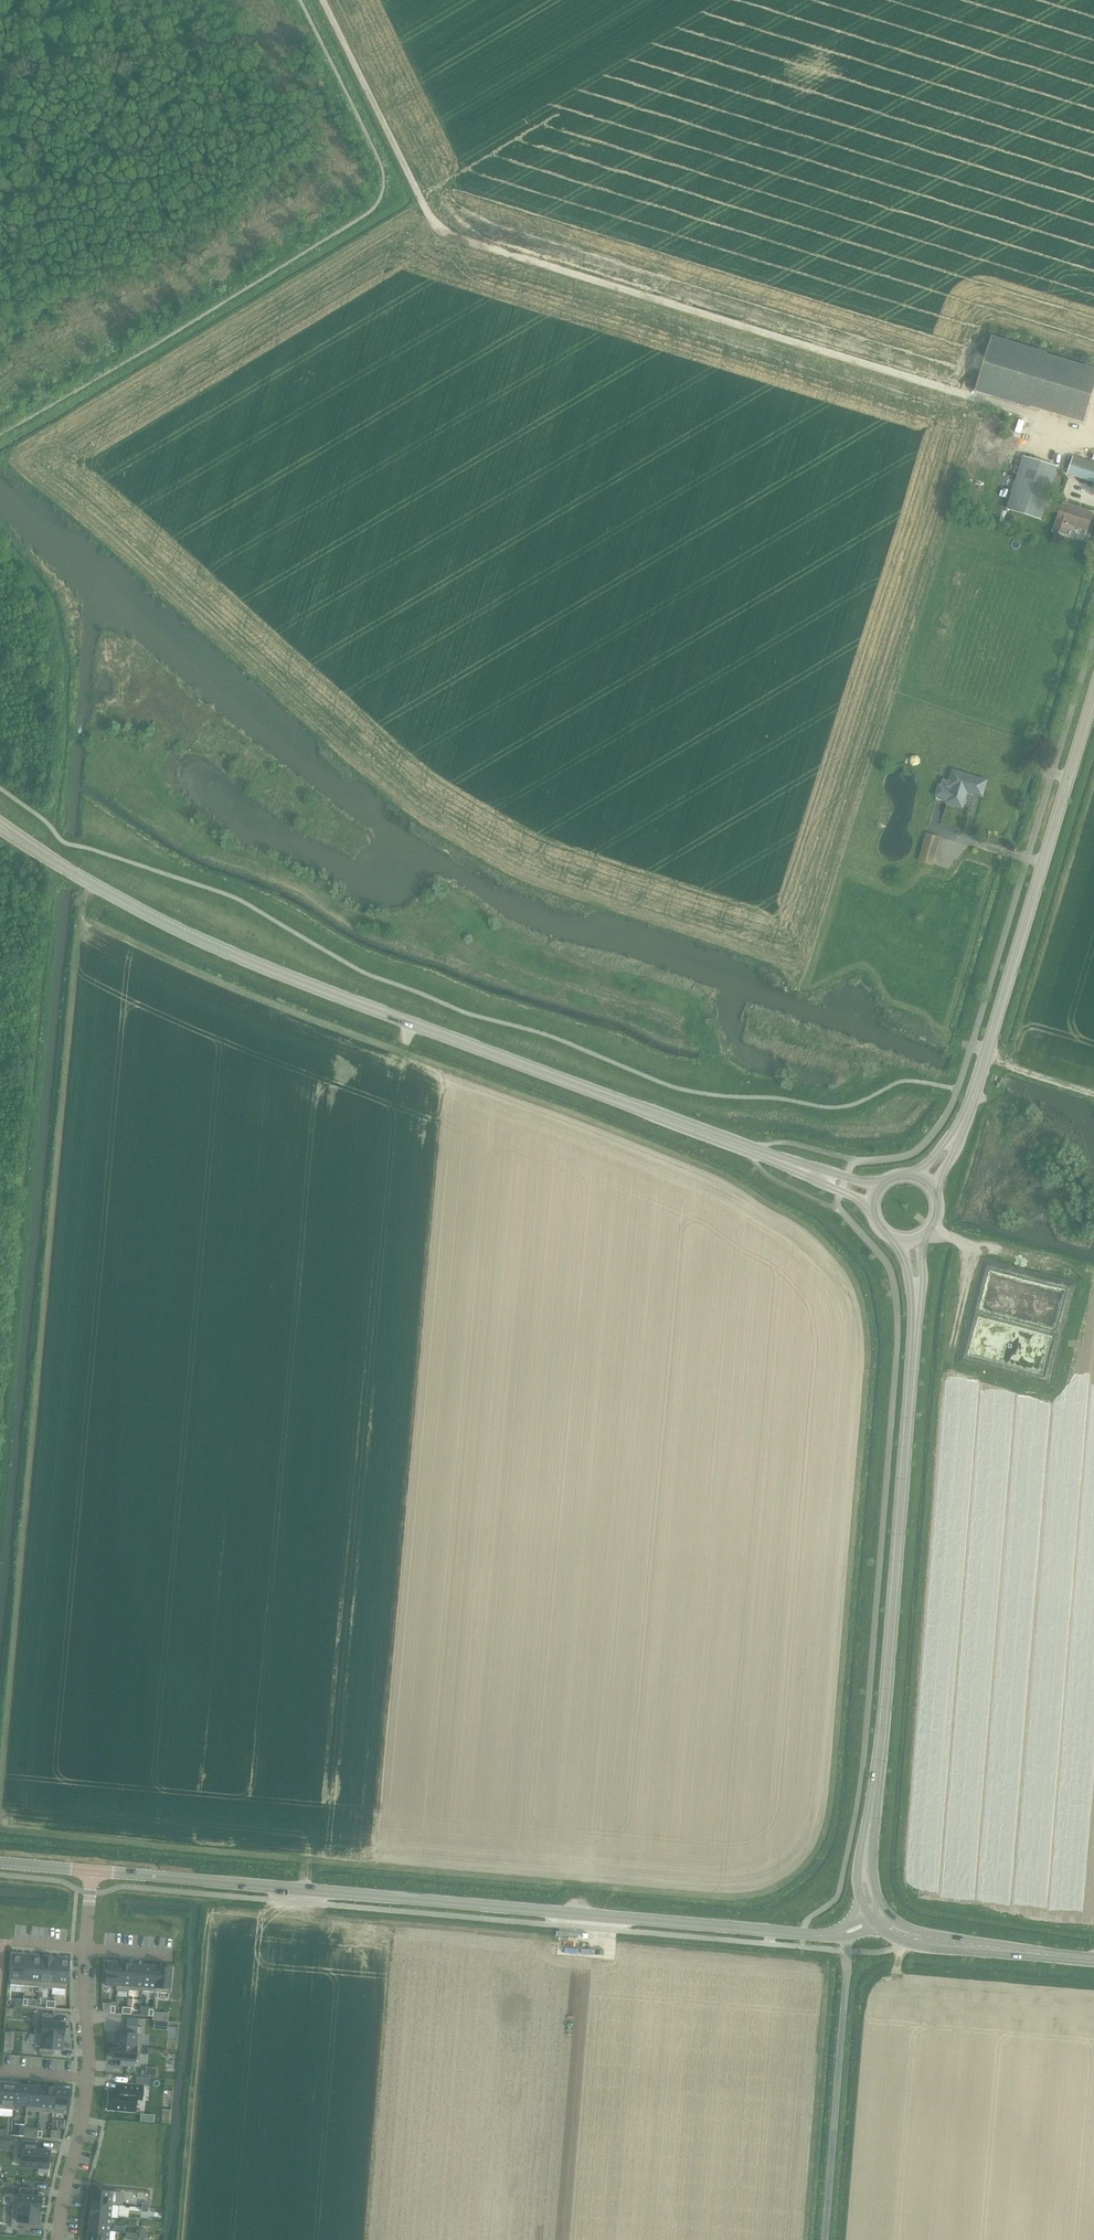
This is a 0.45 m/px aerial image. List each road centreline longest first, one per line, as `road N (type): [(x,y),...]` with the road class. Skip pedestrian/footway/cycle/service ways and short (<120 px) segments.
road 1 (track): [(323,0),(441,235),(1093,432)]
road 2 (unclassified): [(92,1870),(844,1932)]
road 3 (secondary): [(870,1829),(917,1298)]
road 4 (secondary): [(468,1045),(215,948),(0,826)]
road 5 (secondary): [(962,1127),(1093,693)]
road 6 (track): [(0,383),(318,183)]
road 7 (unclassified): [(825,2239),(844,1932)]
road 8 (secondary): [(468,1045),(698,1129)]
road 9 (secondary): [(1093,1959),(919,1939),(880,1916)]
road 10 (residential): [(57,2239),(87,2077)]
road 11 (track): [(933,1228),(975,1248),(952,1347)]
road 12 (residential): [(87,2077),(84,1948)]
road 13 (track): [(975,1248),(1024,1253),(1093,1279)]

